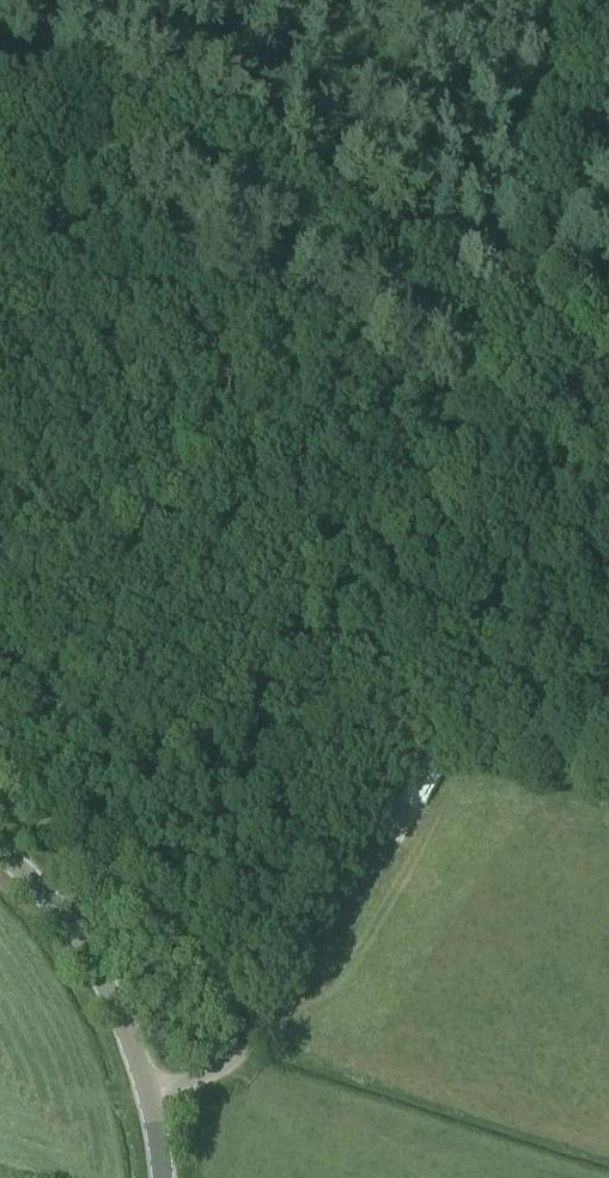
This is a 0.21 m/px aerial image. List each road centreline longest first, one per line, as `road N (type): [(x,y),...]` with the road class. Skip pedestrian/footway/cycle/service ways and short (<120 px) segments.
road 1 (unclassified): [(153,1109),(249,1046),(555,400)]
road 2 (track): [(555,400),(161,155),(0,140)]
road 3 (tertiary): [(153,1109),(113,997),(52,904),(0,854)]

